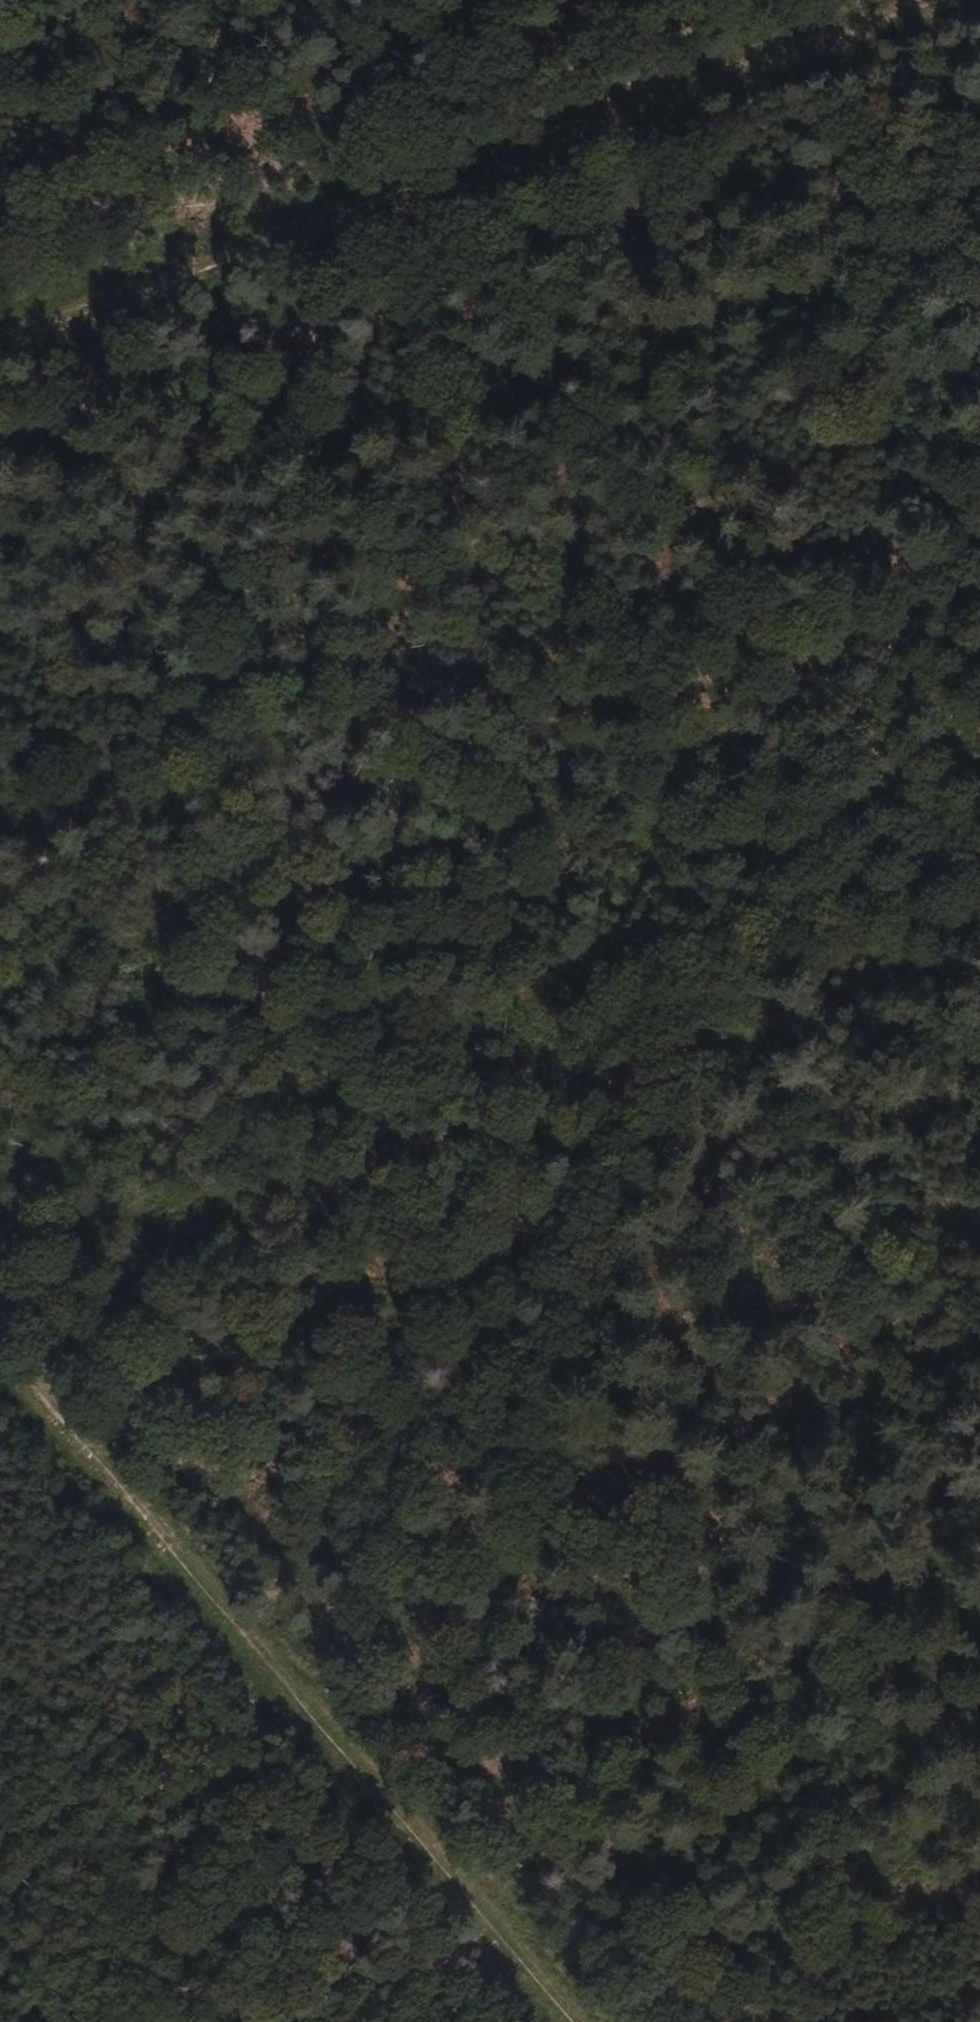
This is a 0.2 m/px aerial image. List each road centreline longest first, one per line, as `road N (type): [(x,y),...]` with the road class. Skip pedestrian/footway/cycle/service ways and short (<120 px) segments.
road 1 (track): [(922,0),(0,336)]
road 2 (track): [(574,2021),(0,1343)]

